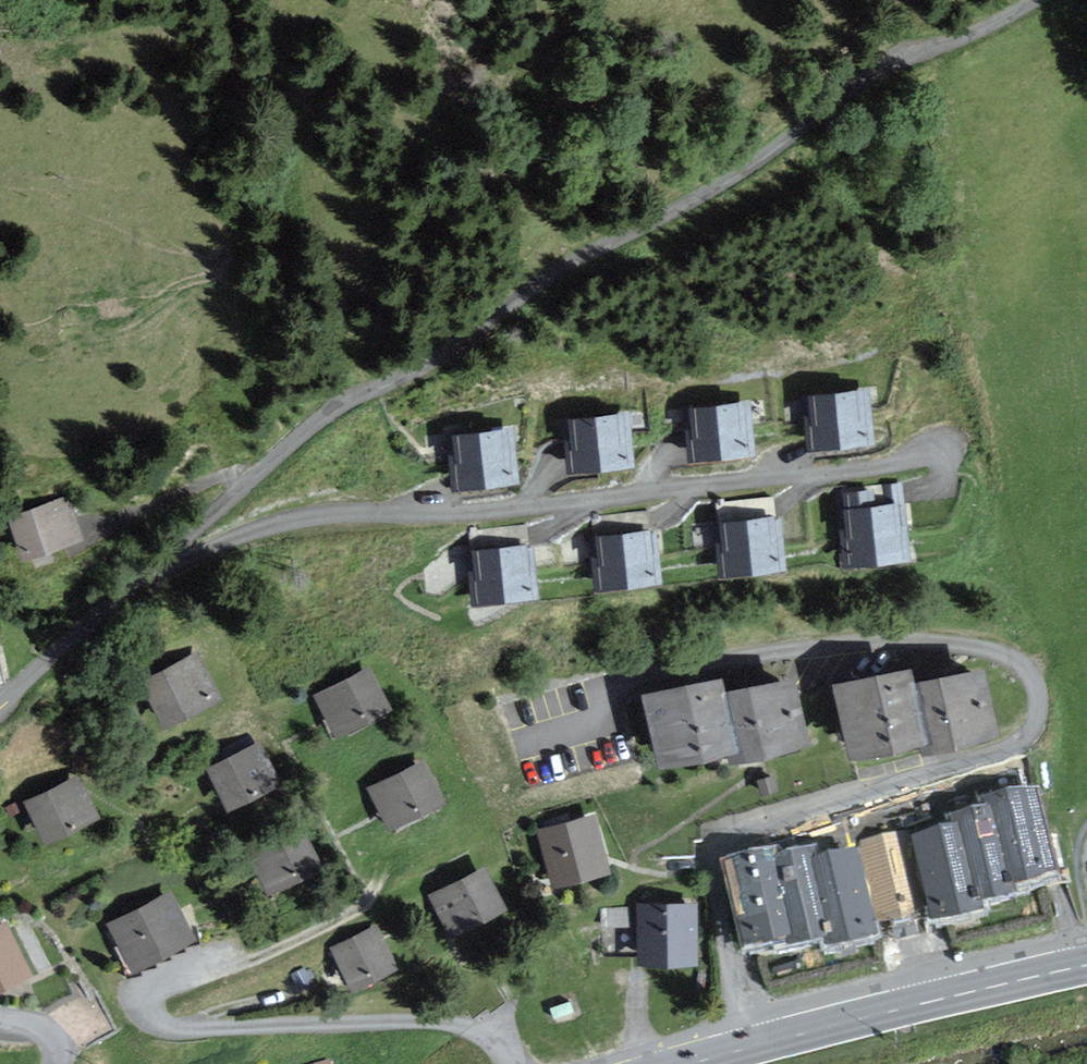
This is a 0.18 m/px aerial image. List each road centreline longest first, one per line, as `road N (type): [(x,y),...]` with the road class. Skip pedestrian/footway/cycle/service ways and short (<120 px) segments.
road 1 (unclassified): [(148,575),(327,413),(442,354),(559,272),(736,178),(859,86),(1034,0)]
road 2 (residential): [(148,575),(239,534),(330,513),(535,510),(950,456)]
road 3 (residential): [(503,1063),(471,1030),(430,1021),(184,1031),(163,1027),(149,1007),(153,994),(298,942),(363,906),(378,886)]
road 4 (secondary): [(1086,966),(697,1063)]
road 5 (residential): [(0,701),(148,575)]

